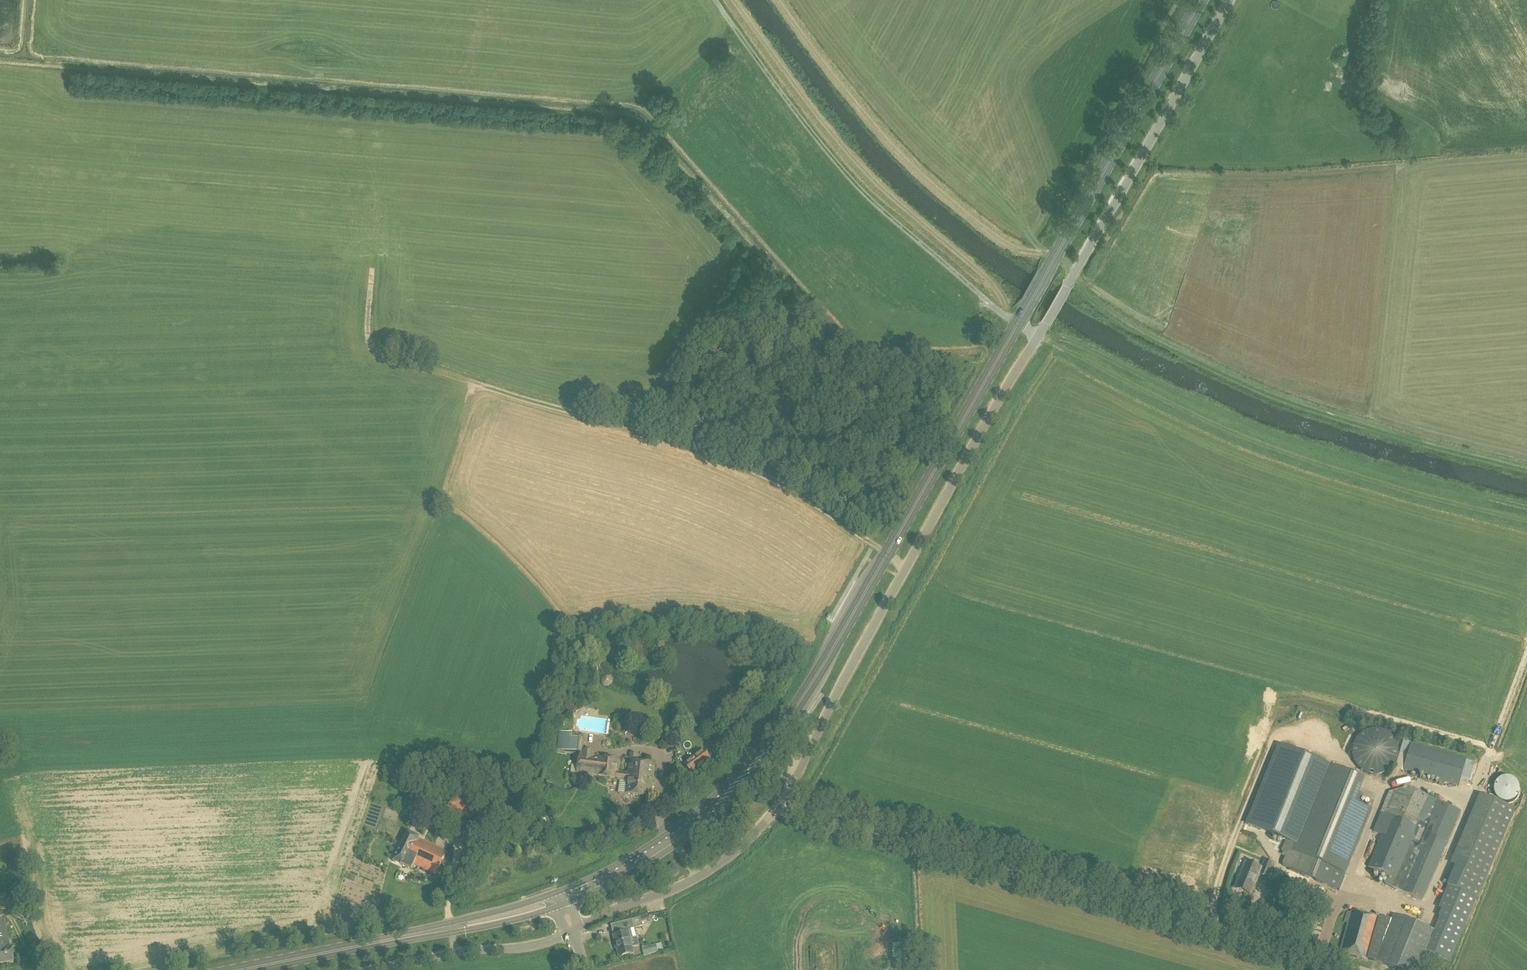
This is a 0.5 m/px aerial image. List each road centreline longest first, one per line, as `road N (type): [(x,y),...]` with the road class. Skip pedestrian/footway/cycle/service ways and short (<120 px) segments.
road 1 (track): [(888,554),(780,483),(692,444),(373,351),(376,191)]
road 2 (unclassified): [(1352,969),(778,807)]
road 3 (primary): [(564,897),(671,841),(728,794),(783,730),(888,554)]
road 4 (track): [(1018,322),(844,173),(718,0)]
road 5 (unclassified): [(1038,335),(1230,0)]
road 6 (primary): [(1018,322),(1202,0)]
road 7 (primary): [(246,969),(564,897)]
road 8 (unclassified): [(778,807),(907,565)]
road 9 (primary): [(888,554),(1018,322)]
road 10 (unclassified): [(907,565),(1038,335)]
road 11 (unclassified): [(573,930),(697,878),(778,807)]
road 12 (unclassified): [(369,969),(533,945),(573,930)]

